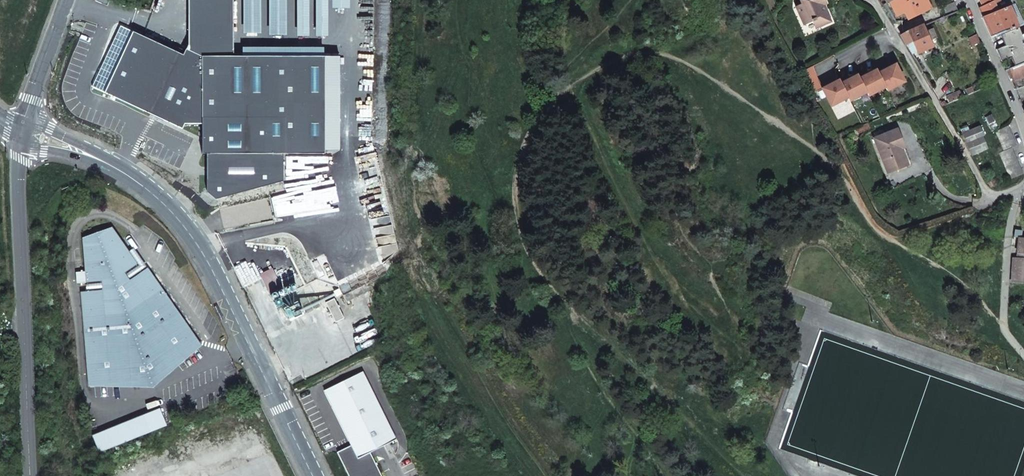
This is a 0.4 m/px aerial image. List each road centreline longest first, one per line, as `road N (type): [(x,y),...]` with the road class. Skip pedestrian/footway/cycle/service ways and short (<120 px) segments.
road 1 (tertiary): [(314,475),(191,235),(157,197),(87,153)]
road 2 (tertiary): [(21,148),(27,475)]
road 3 (residential): [(875,0),(990,199),(1023,187)]
road 4 (residential): [(966,0),(1023,128)]
road 5 (tertiary): [(68,0),(26,117)]

